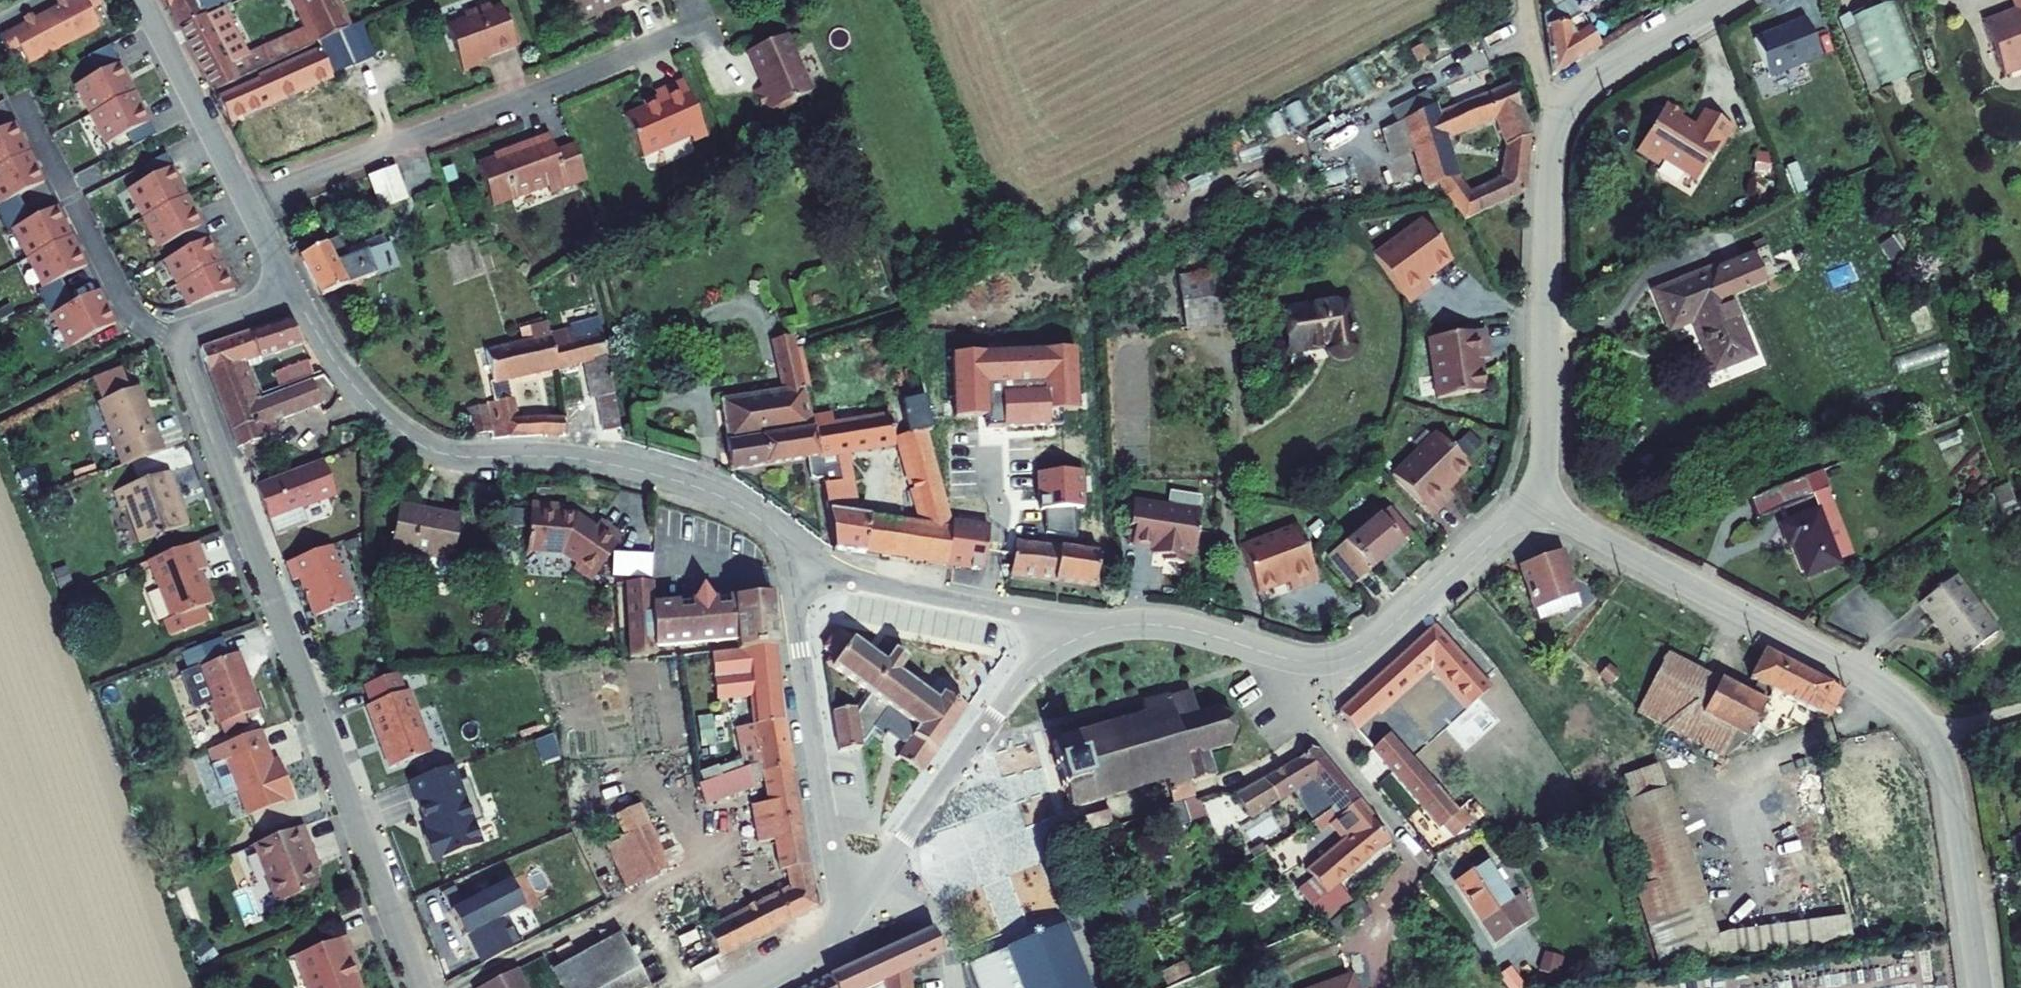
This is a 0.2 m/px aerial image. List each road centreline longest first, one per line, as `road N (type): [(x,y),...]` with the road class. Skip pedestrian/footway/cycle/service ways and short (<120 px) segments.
road 1 (residential): [(176,335),(421,987)]
road 2 (residential): [(796,572),(776,533),(683,481),(575,457),(461,457),(414,440),(352,384),(291,289)]
road 3 (residential): [(1538,495),(1552,131),(1588,88),(1723,0)]
road 4 (residential): [(1538,495),(1345,659),(1295,660),(1146,624),(1063,644)]
road 5 (residential): [(248,204),(701,27)]
road 6 (residential): [(1930,733),(1873,679),(1600,537),(1538,495)]
road 7 (residential): [(857,910),(834,848),(796,572)]
road 8 (residential): [(1063,644),(1009,693),(857,910)]
road 9 (residential): [(176,335),(143,322),(127,303),(23,97)]
road 10 (residential): [(1063,644),(1047,620),(796,572)]
road 11 (residential): [(1980,987),(1953,795),(1930,733)]
road 12 (residential): [(248,204),(144,0)]
road 13 (track): [(176,335),(142,340),(0,419)]
road 14 (residential): [(745,987),(826,944),(857,910)]
road 15 (track): [(1558,120),(1527,0)]
road 16 (residential): [(291,289),(176,335)]

